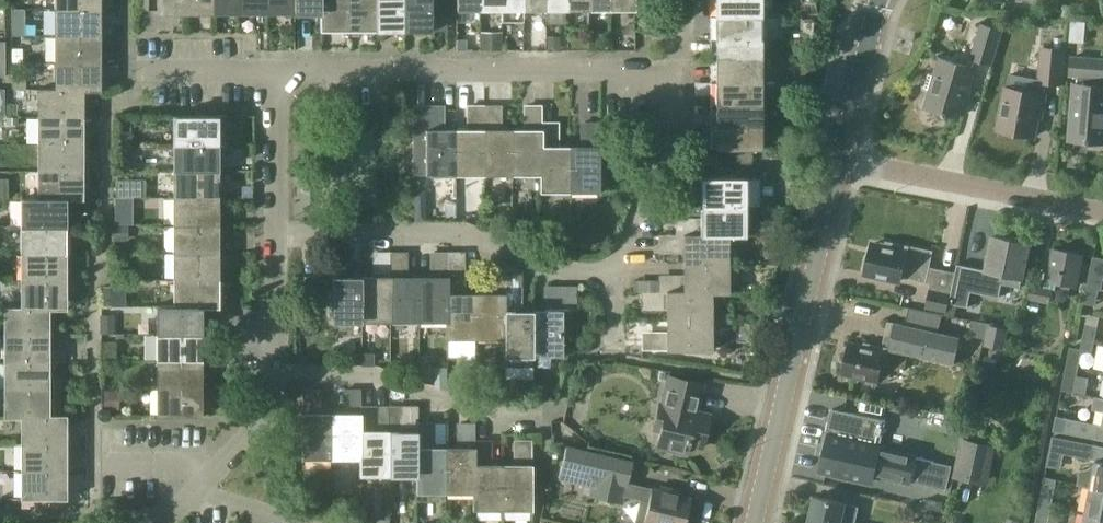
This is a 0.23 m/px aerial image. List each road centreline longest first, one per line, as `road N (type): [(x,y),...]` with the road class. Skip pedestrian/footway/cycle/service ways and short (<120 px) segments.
road 1 (residential): [(685,73),(279,73)]
road 2 (tertiary): [(755,522),(841,158)]
road 3 (residential): [(620,282),(461,229),(280,230)]
road 4 (residential): [(544,417),(502,418),(378,377),(276,363)]
road 5 (residential): [(1102,210),(841,158)]
road 6 (residential): [(620,282),(685,73)]
road 7 (tertiary): [(841,158),(878,0)]
road 8 (residential): [(280,230),(279,73)]
road 9 (residential): [(279,73),(129,72)]
road 10 (residential): [(204,487),(258,414),(276,363)]
road 11 (residential): [(276,363),(280,230)]

